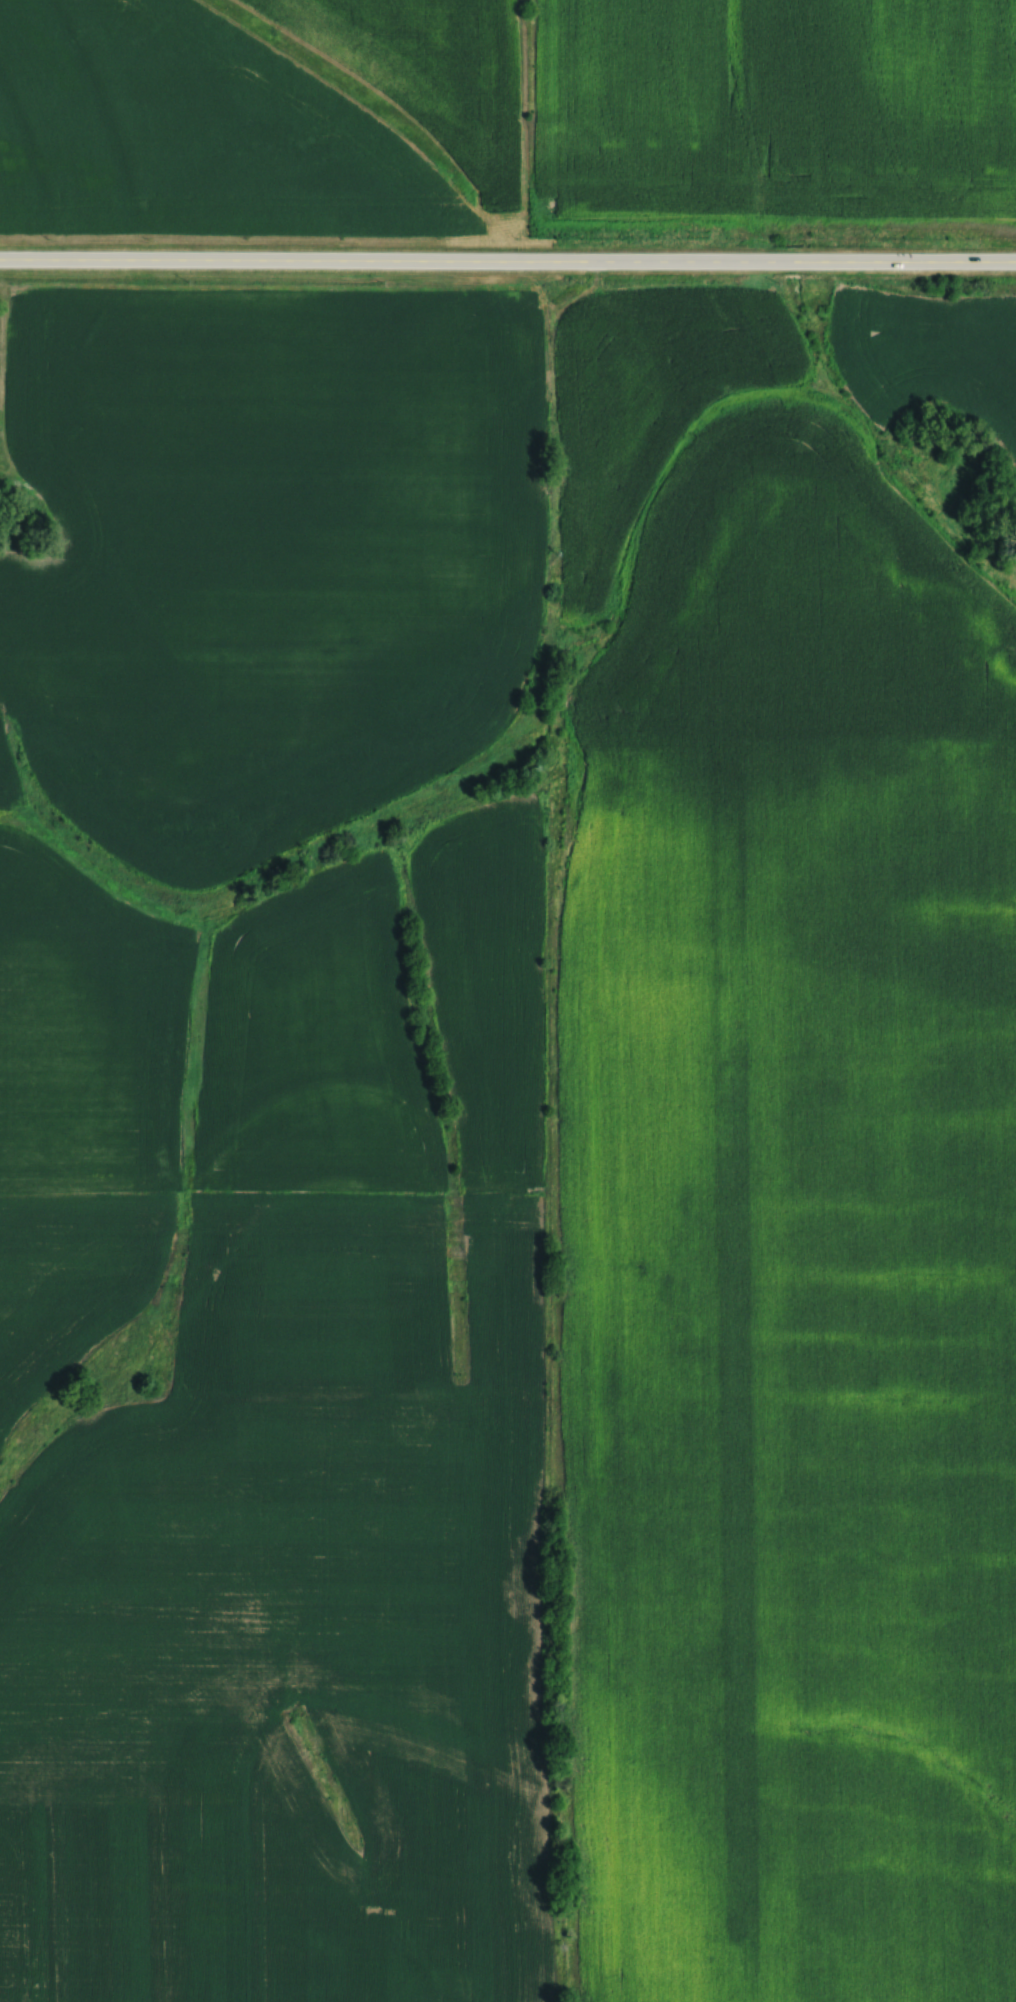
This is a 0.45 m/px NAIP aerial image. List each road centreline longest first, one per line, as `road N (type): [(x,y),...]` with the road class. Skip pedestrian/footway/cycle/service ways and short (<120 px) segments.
road 1 (tertiary): [(1015,261),(0,262)]

